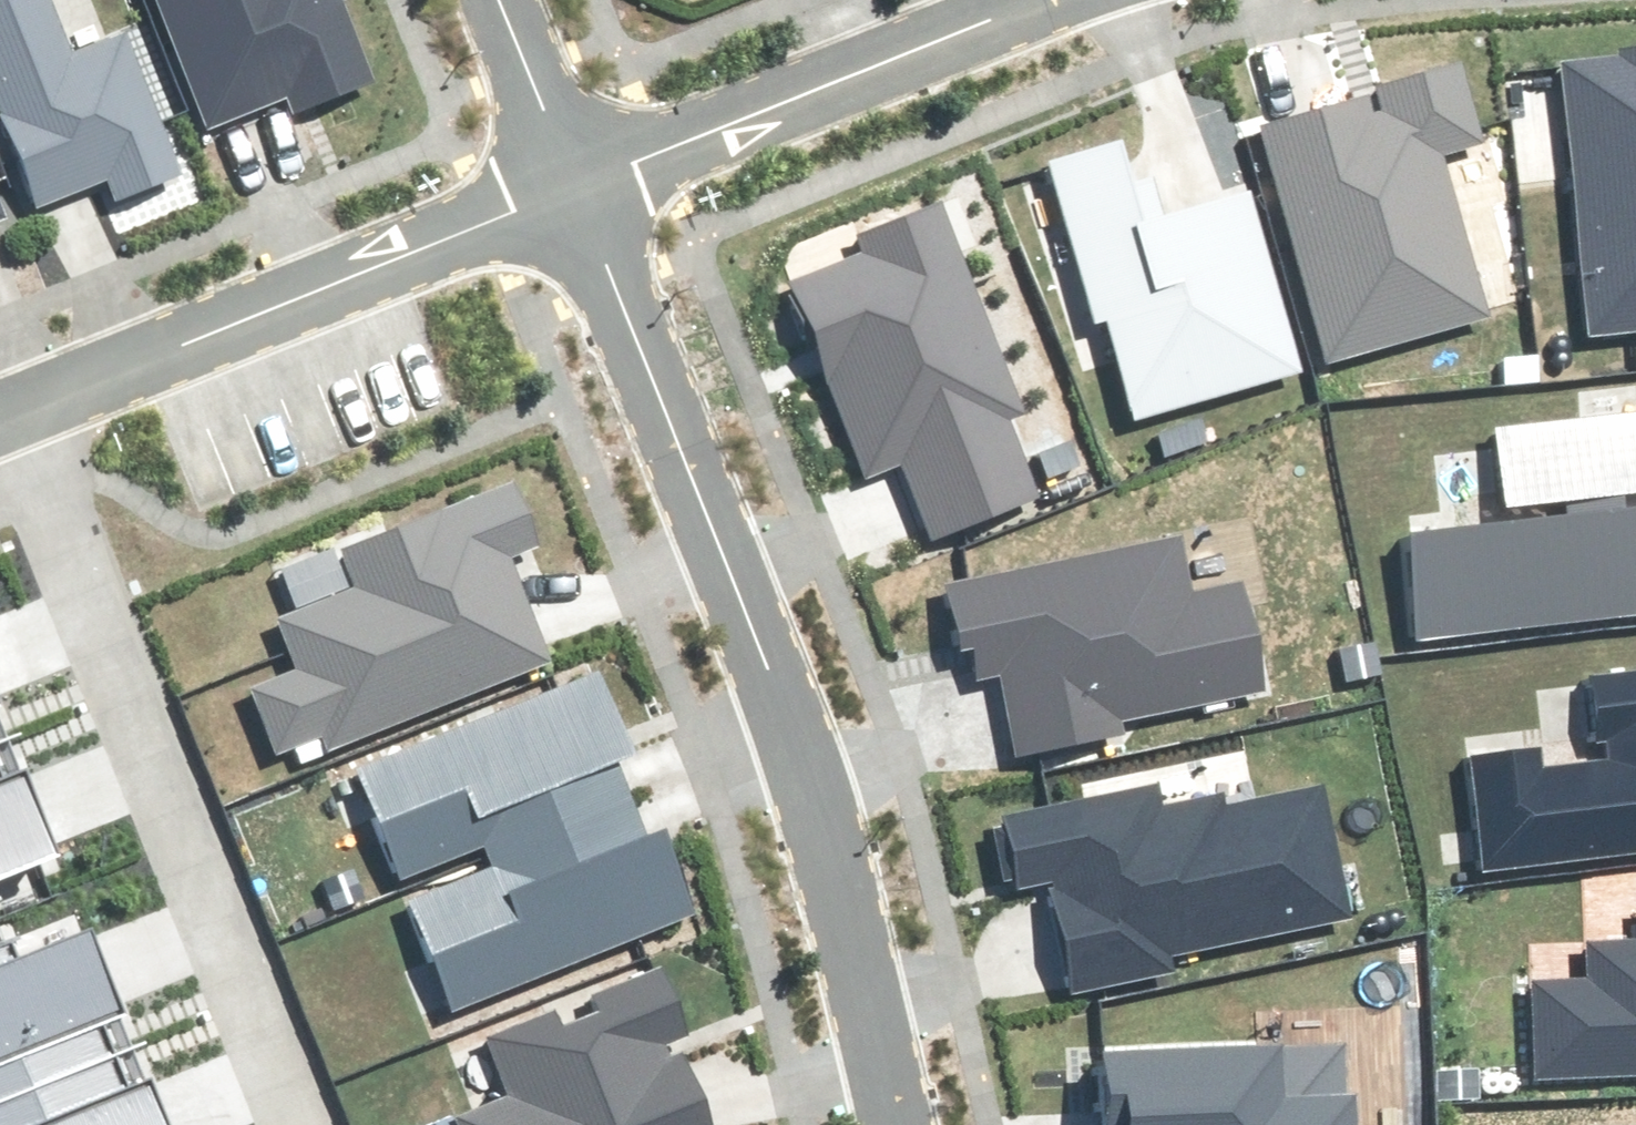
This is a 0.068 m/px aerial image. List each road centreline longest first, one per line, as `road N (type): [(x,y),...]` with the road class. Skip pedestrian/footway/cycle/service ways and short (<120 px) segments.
road 1 (residential): [(578,185),(811,789),(894,1124)]
road 2 (residential): [(0,420),(281,1124)]
road 3 (residential): [(0,416),(578,185)]
road 4 (residential): [(578,185),(1033,0)]
road 5 (residential): [(578,185),(503,0)]

